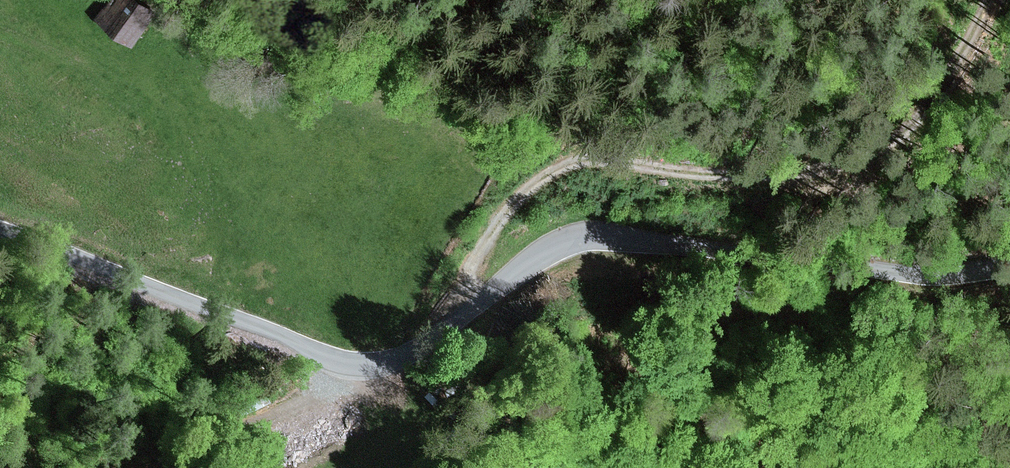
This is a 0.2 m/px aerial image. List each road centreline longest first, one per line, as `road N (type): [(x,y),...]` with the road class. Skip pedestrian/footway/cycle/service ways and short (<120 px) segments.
road 1 (unclassified): [(1009,268),(880,266),(625,234),(583,237),(538,254),(429,345),(386,363),(339,363),(0,229)]
road 2 (track): [(449,324),(534,181),(583,159),(682,172),(832,167),(906,131),(976,35),(987,0)]
road 3 (track): [(339,363),(308,397),(165,467)]

